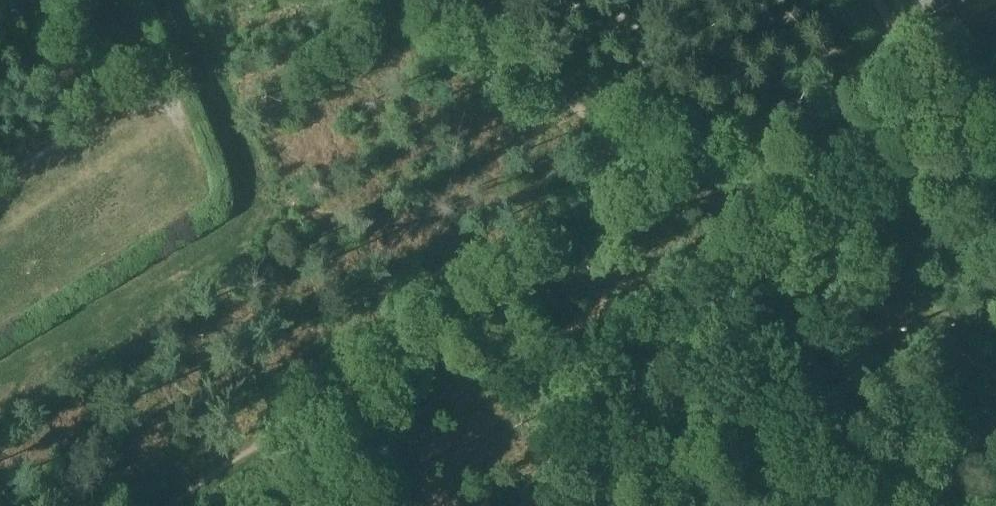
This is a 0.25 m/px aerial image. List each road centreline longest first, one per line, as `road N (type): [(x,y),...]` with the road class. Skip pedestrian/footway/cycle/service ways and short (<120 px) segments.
road 1 (track): [(104,505),(994,0)]
road 2 (track): [(411,0),(995,374)]
road 3 (track): [(888,0),(995,211)]

